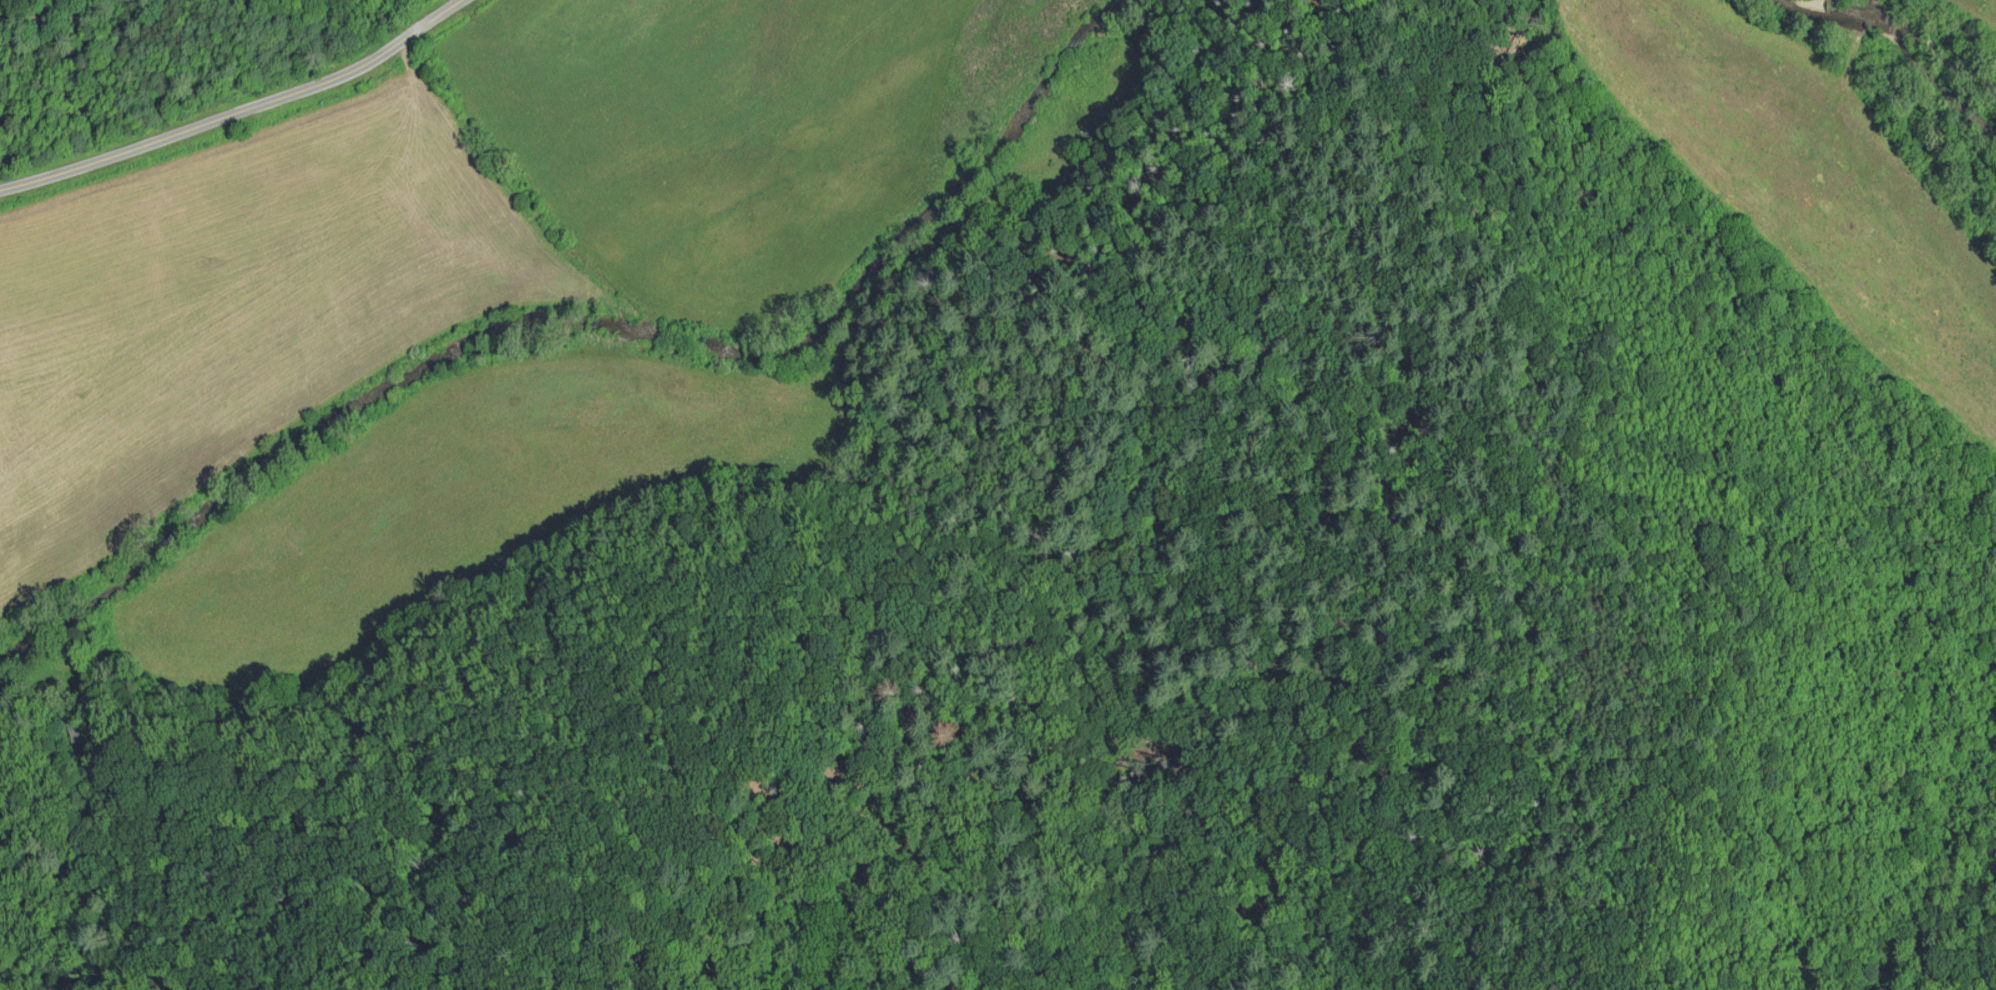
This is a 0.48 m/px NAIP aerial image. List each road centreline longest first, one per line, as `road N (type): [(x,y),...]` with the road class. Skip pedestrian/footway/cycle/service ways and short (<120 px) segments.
road 1 (tertiary): [(0,187),(347,71),(458,0)]

